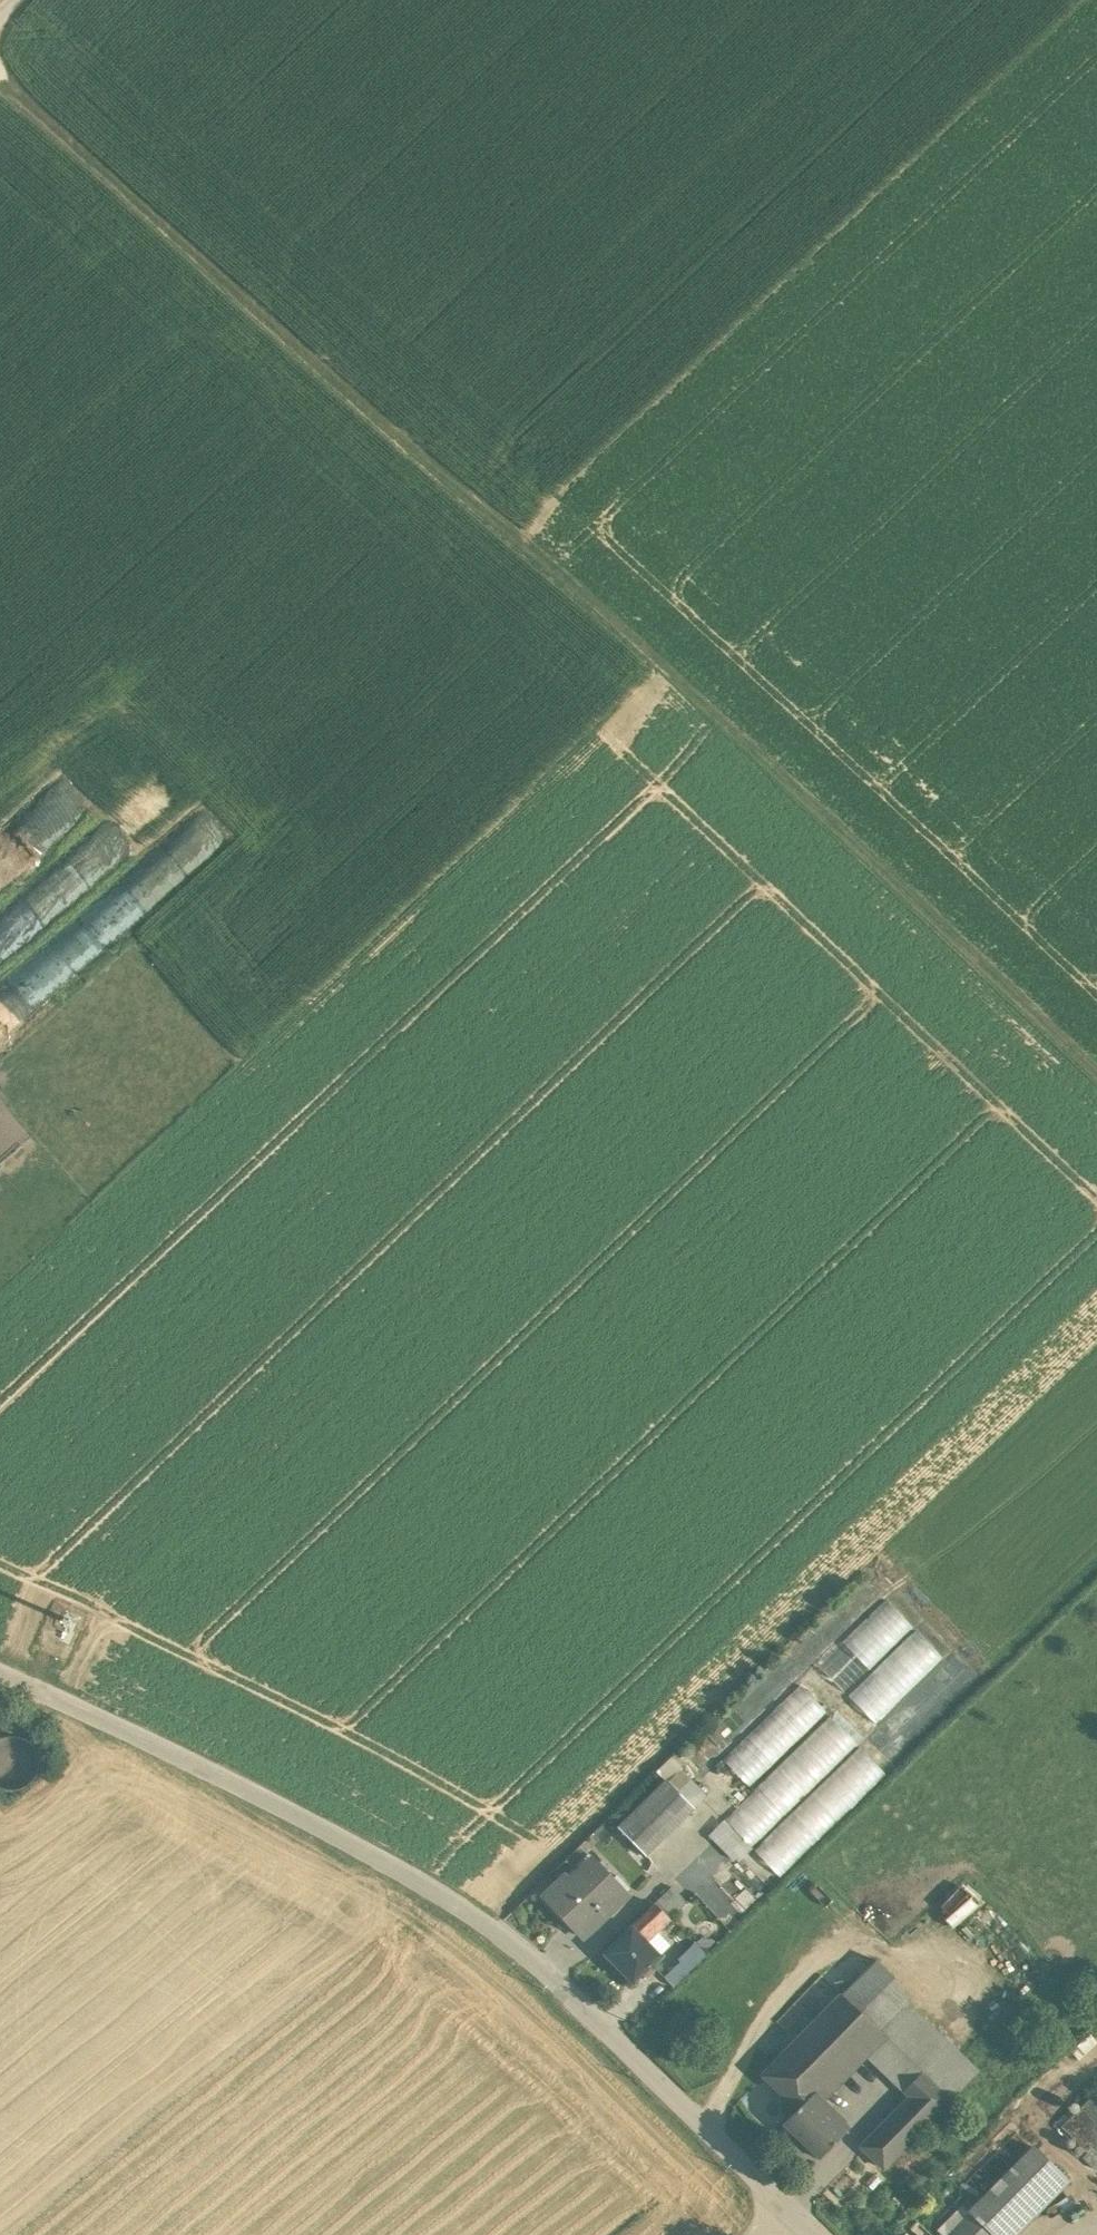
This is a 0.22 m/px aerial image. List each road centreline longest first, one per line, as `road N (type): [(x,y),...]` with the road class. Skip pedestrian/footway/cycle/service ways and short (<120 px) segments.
road 1 (track): [(0,83),(548,572),(1096,1079)]
road 2 (residential): [(812,2234),(539,1969),(465,1915),(326,1837),(0,1683)]

